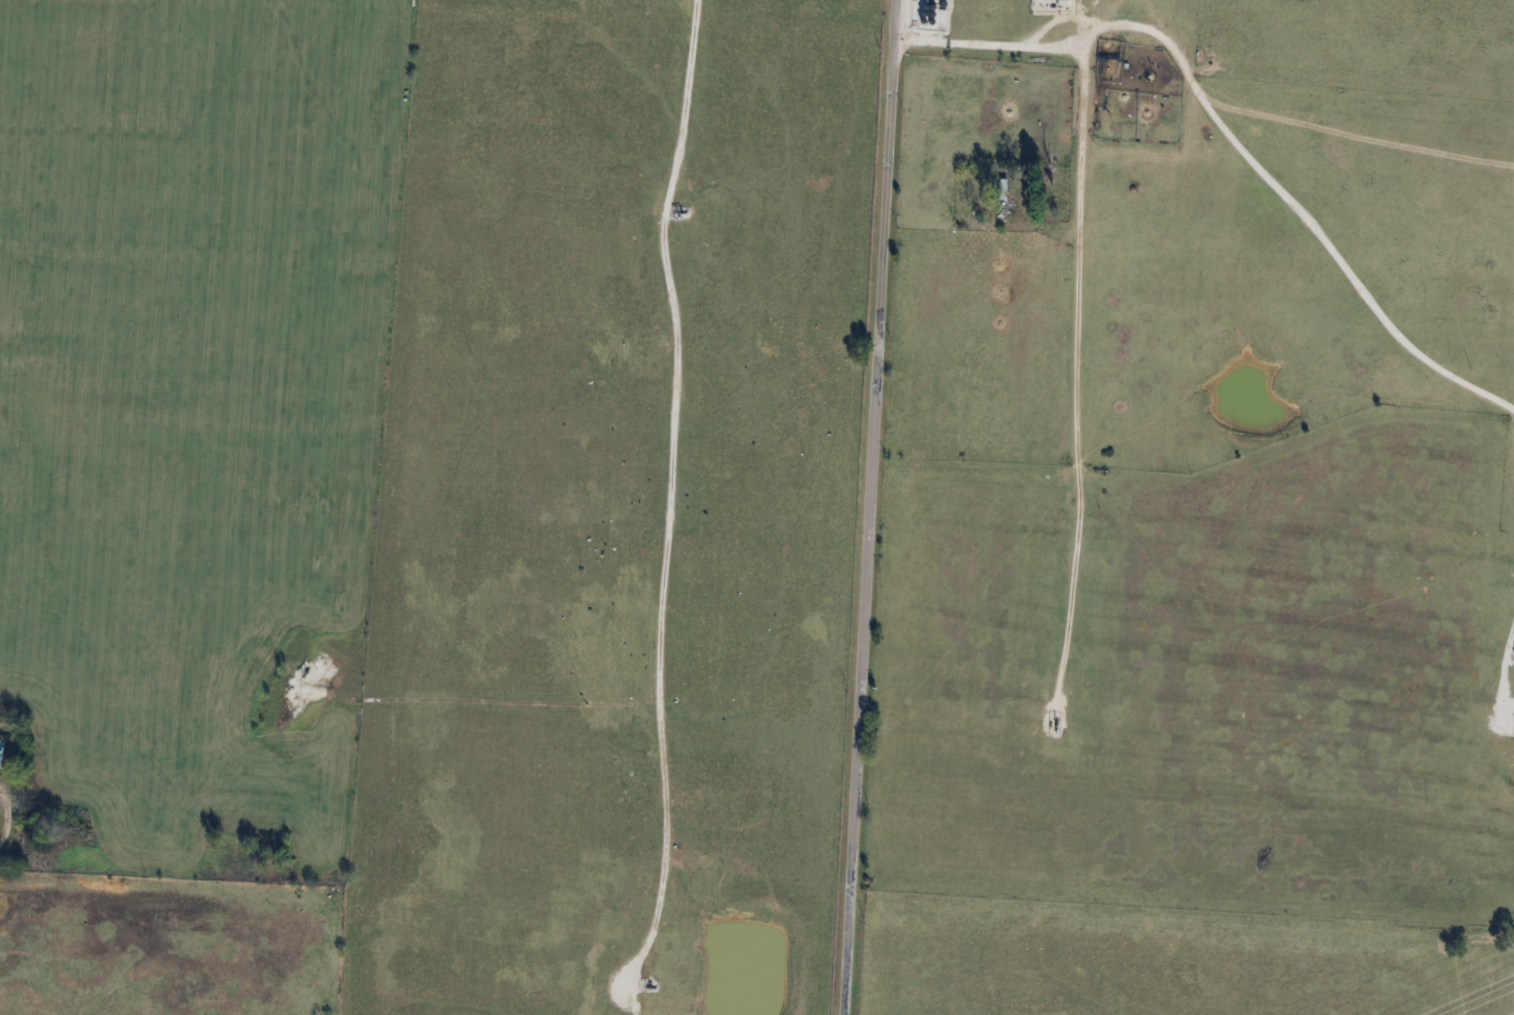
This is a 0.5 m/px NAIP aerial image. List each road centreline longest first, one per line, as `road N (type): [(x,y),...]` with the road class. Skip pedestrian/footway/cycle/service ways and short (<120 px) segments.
road 1 (residential): [(842,1014),(895,0)]

